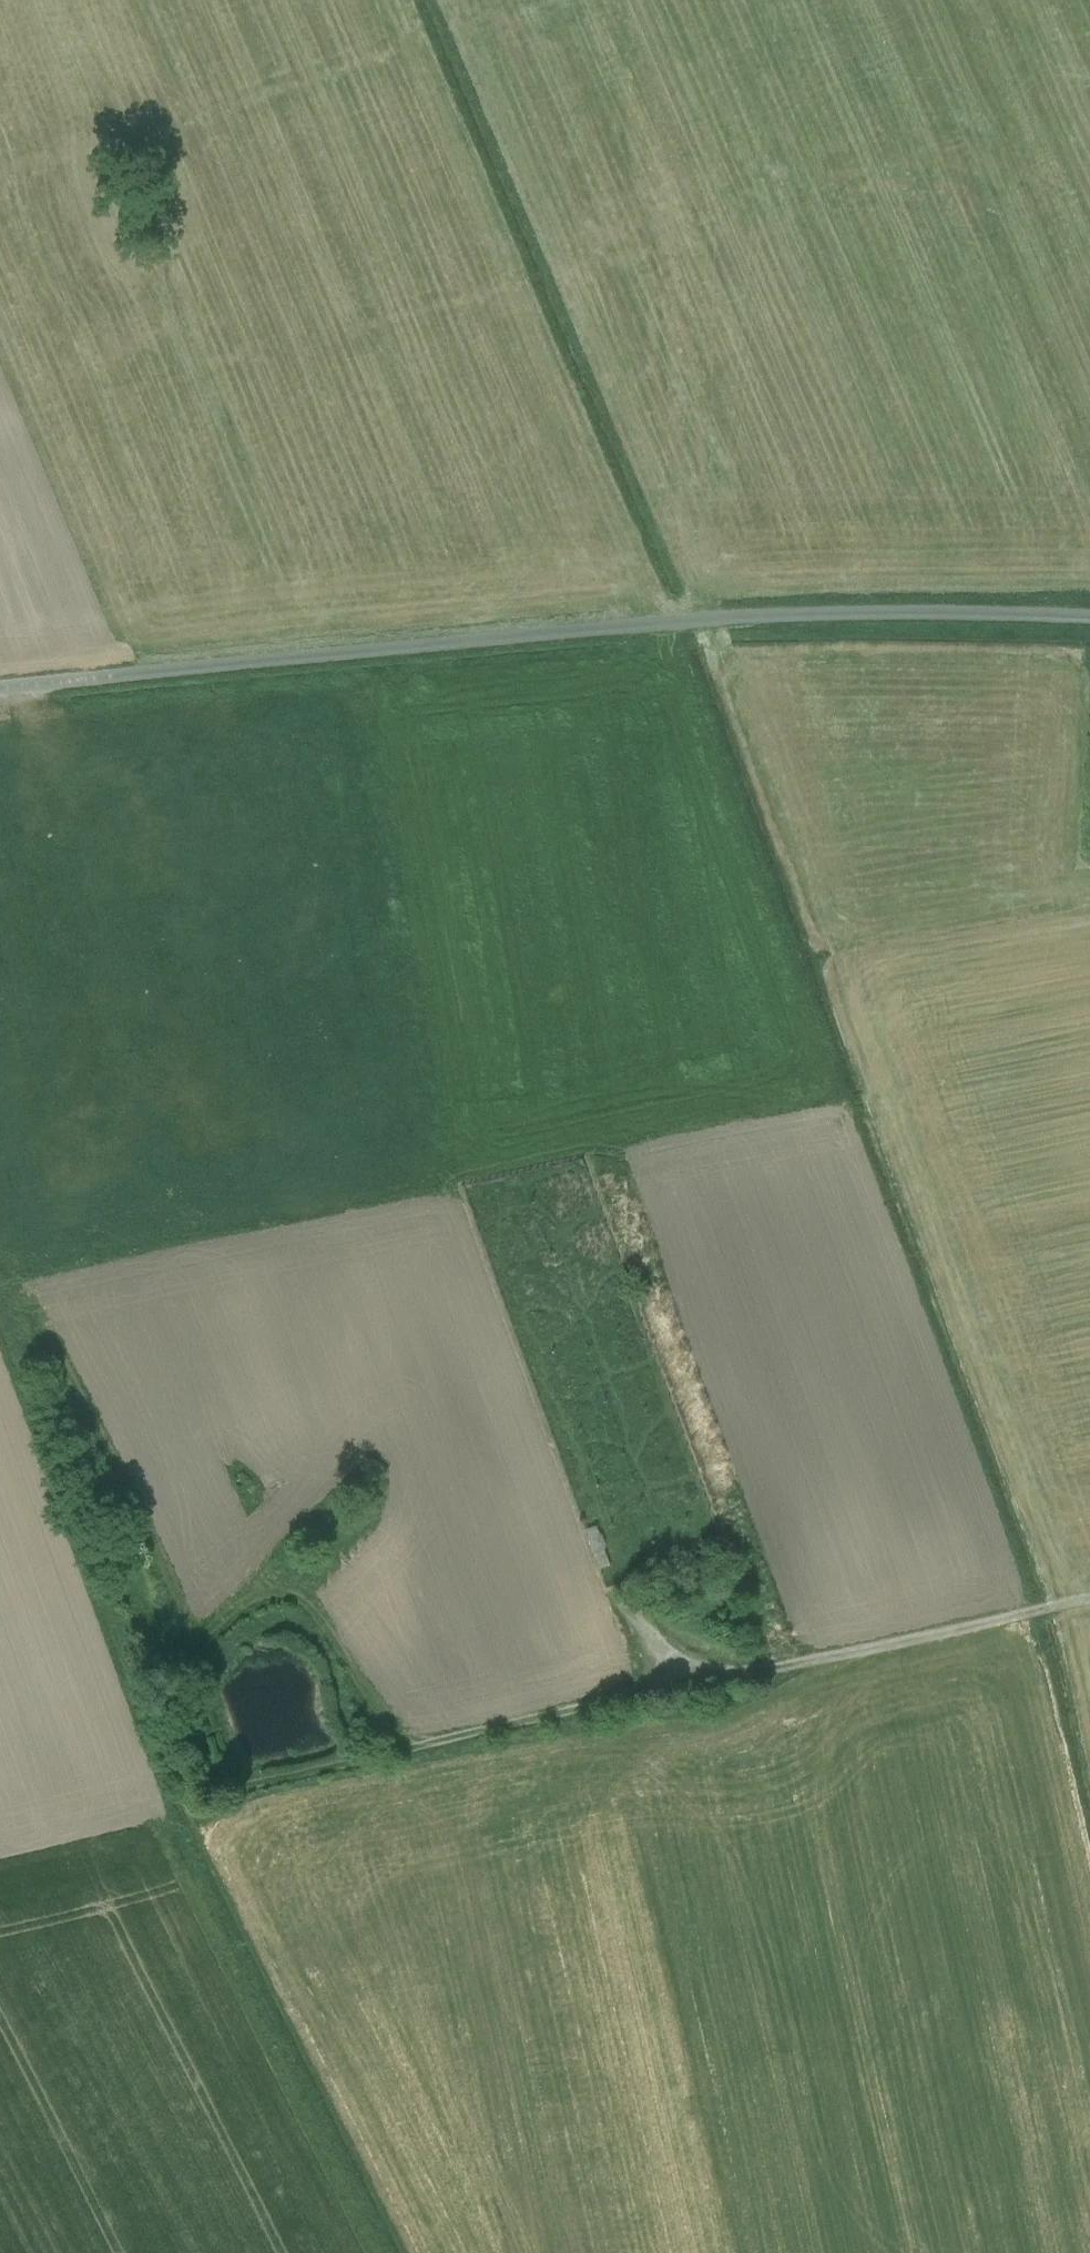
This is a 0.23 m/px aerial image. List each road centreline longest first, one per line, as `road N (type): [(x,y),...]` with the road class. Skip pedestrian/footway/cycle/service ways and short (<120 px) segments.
road 1 (unclassified): [(0,687),(703,617),(1089,618)]
road 2 (track): [(1089,1600),(780,1668),(693,1672),(616,1702),(238,1789)]

